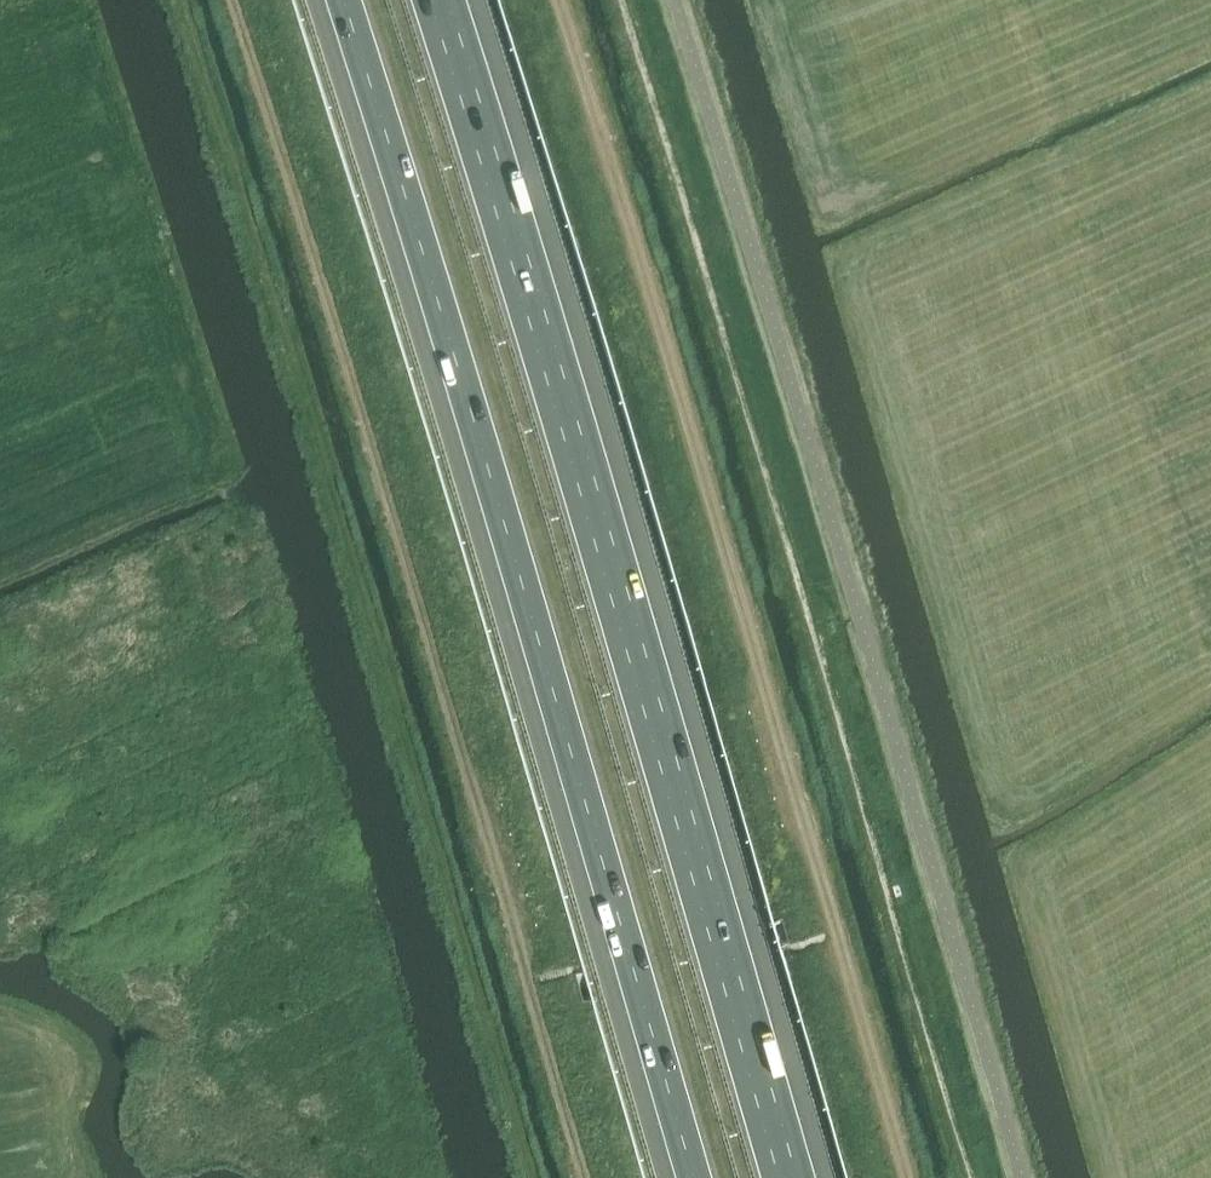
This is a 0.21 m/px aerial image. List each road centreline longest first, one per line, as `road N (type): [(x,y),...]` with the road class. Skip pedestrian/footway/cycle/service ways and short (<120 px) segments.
road 1 (track): [(232,0),(402,548),(583,1177)]
road 2 (motorway): [(789,1177),(438,0)]
road 3 (motorway): [(343,0),(693,1177)]
road 4 (track): [(907,1177),(559,0)]

